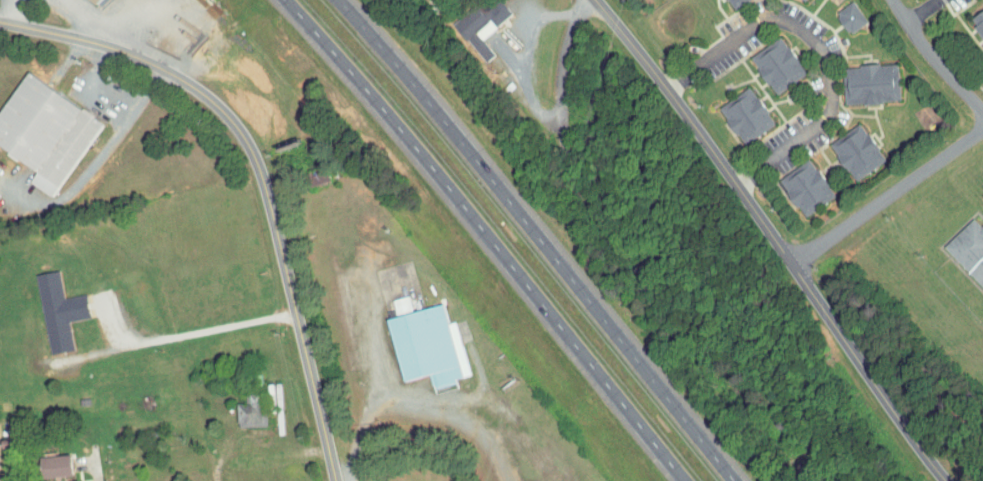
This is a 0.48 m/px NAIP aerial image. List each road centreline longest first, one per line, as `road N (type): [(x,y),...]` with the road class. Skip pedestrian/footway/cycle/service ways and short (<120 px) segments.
road 1 (motorway): [(735,480),(339,0)]
road 2 (motorway): [(290,0),(684,480)]
road 3 (residential): [(948,480),(599,0)]
road 4 (residential): [(332,480),(274,214),(250,154),(226,118),(178,75),(120,45),(78,35)]
road 5 (residential): [(736,186),(845,117),(852,103),(849,57),(832,41),(794,31),(676,99)]
road 6 (residential): [(790,263),(982,123)]
road 7 (residential): [(982,113),(891,0)]

